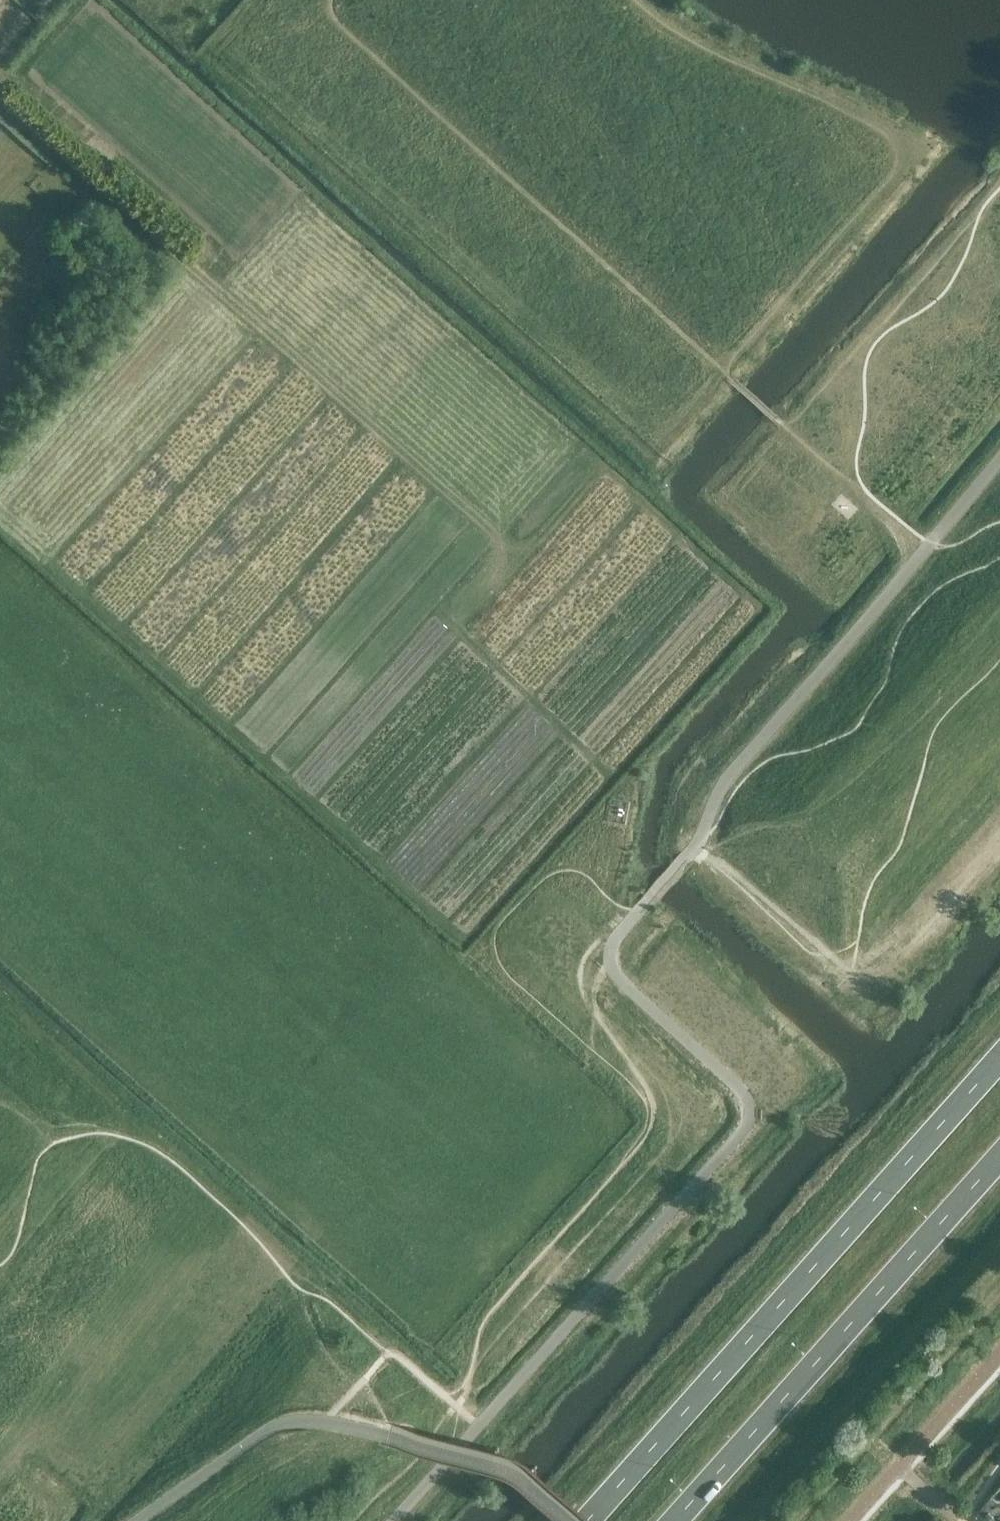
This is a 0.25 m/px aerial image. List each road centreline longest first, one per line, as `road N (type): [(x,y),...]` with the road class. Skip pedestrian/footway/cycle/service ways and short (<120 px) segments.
road 1 (trunk): [(999,1060),(587,1520)]
road 2 (trunk): [(677,1520),(999,1158)]

